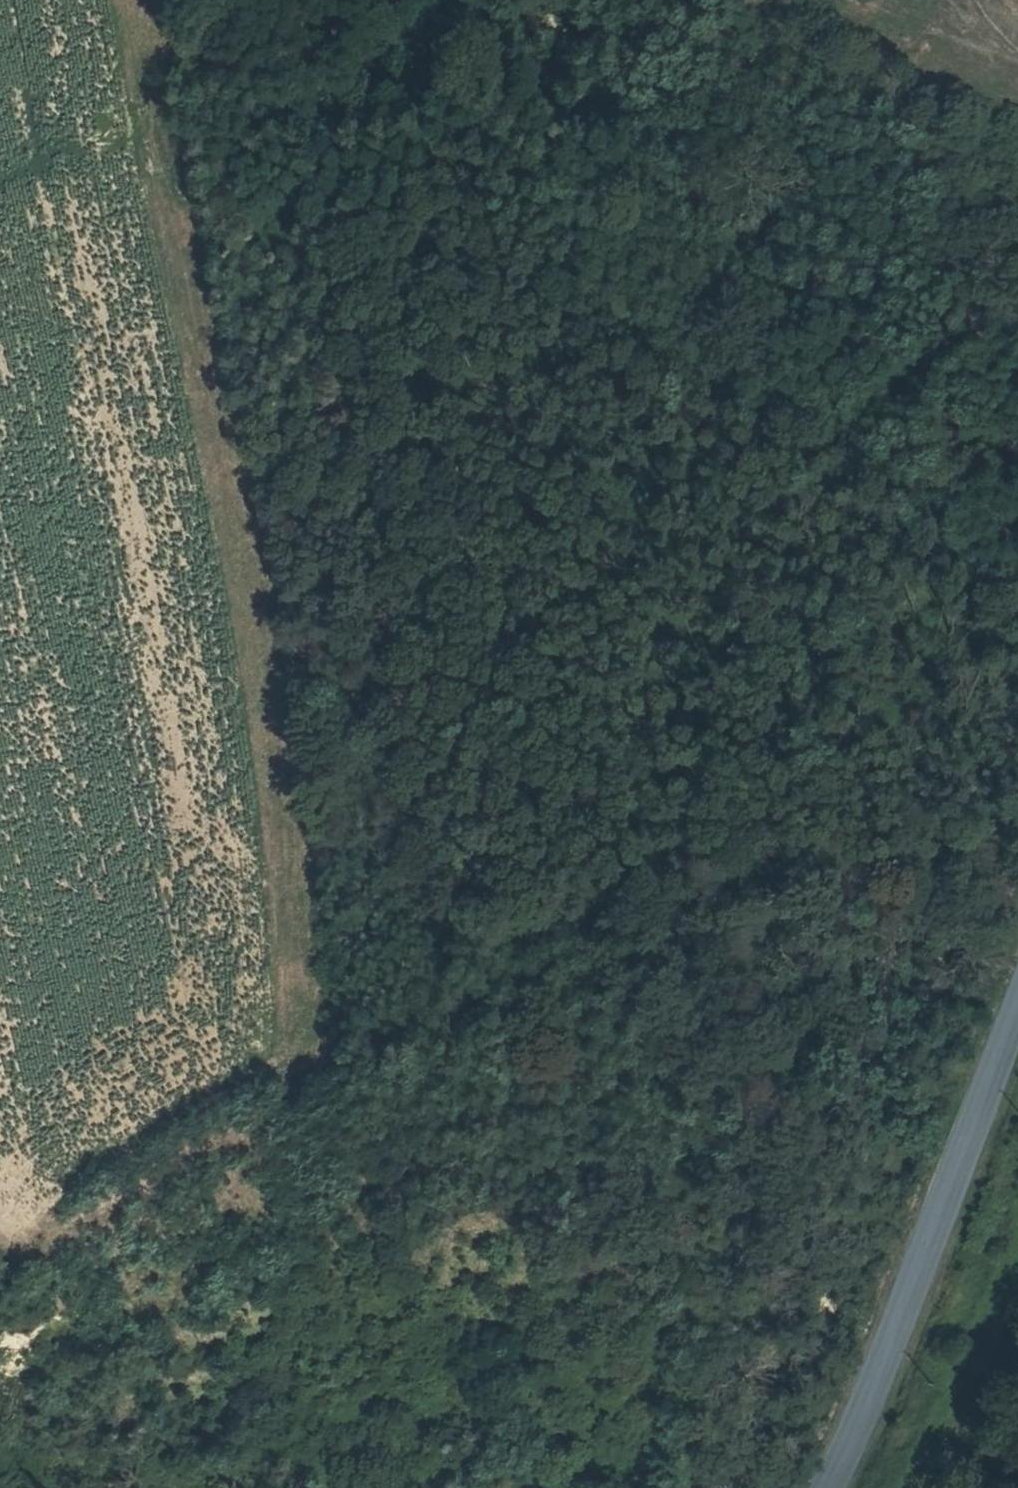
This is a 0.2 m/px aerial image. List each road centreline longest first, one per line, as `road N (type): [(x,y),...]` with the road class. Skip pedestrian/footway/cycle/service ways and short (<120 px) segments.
road 1 (secondary): [(827,1487),(1017,1015)]

